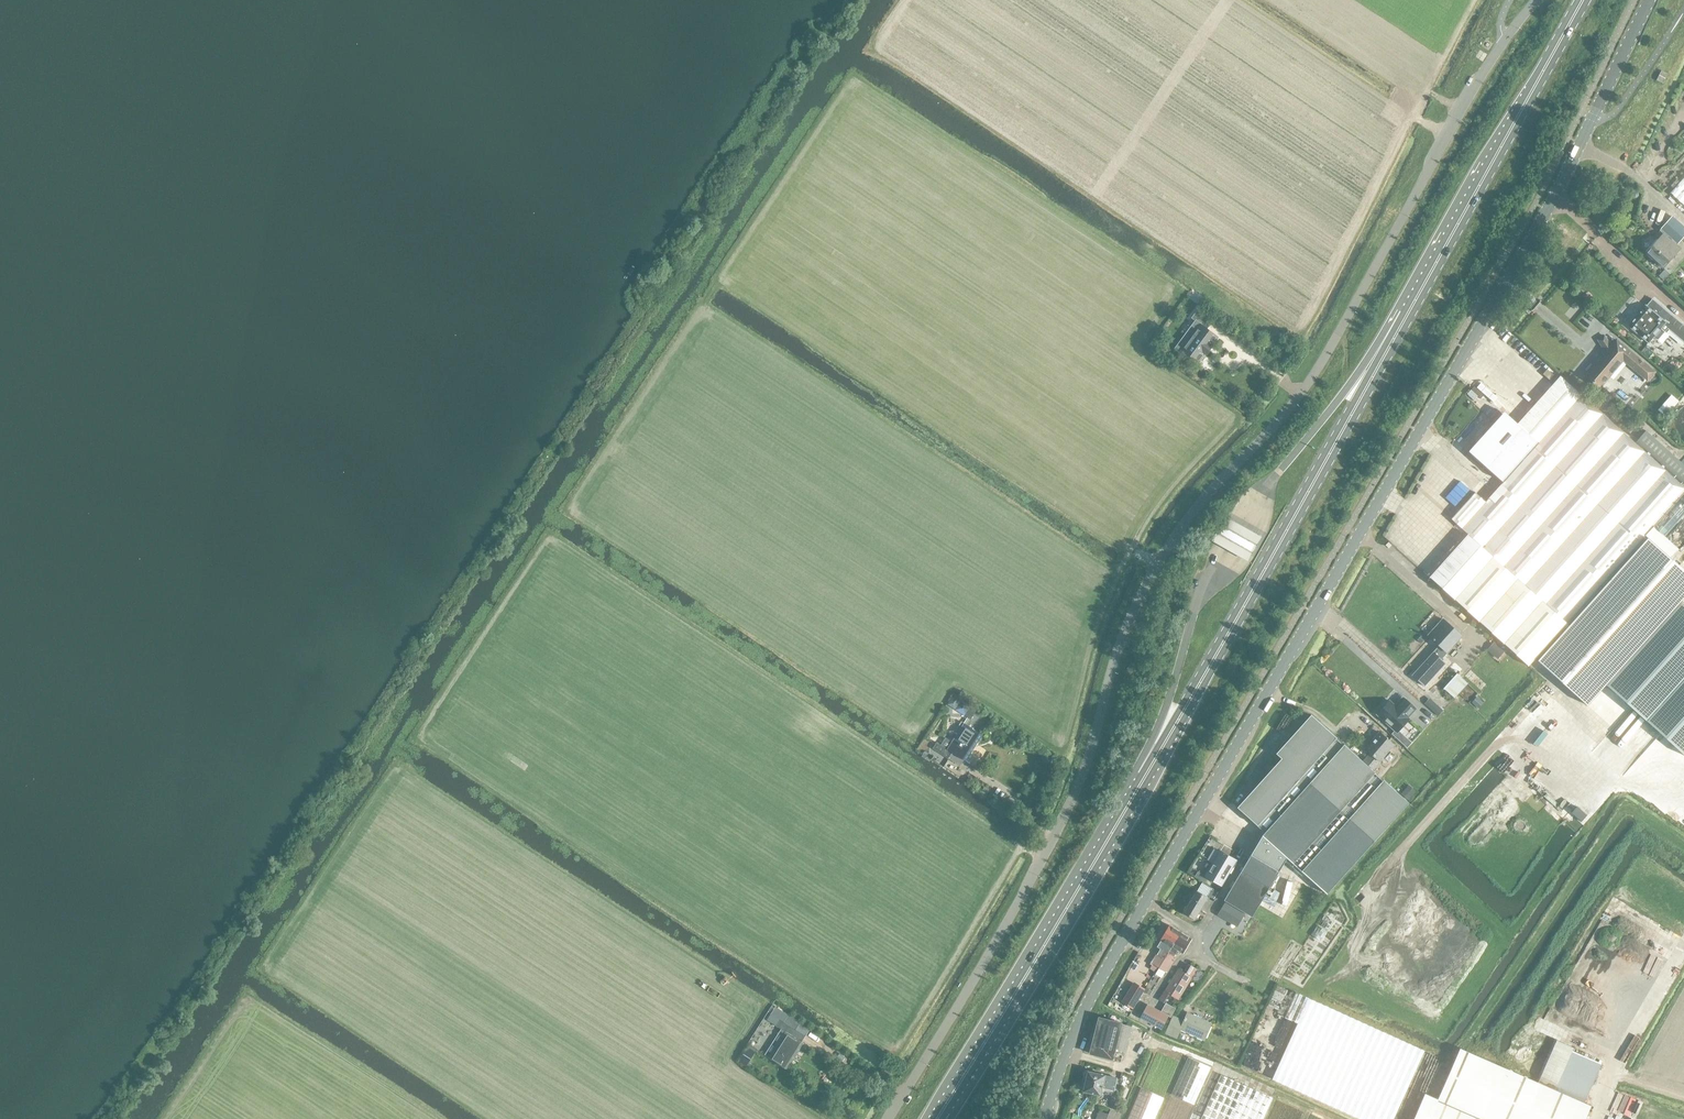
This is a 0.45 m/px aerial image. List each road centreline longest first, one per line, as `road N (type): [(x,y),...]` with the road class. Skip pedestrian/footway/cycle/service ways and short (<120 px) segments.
road 1 (unclassified): [(887,1118),(1051,842),(1151,575),(1195,509),(1318,367),(1479,78),(1536,0)]
road 2 (tertiary): [(1047,1118),(1089,1001),(1477,332),(1650,0)]
road 3 (primary): [(1408,309),(1146,771)]
road 4 (primary): [(1146,771),(943,1106)]
road 5 (track): [(434,1118),(249,999),(167,1118)]
road 6 (primary): [(1580,0),(1408,309)]
road 7 (primary): [(1408,309),(1285,465)]
road 8 (primary): [(1190,625),(1146,771)]
road 9 (track): [(1683,1096),(1609,1072),(1589,1118)]

